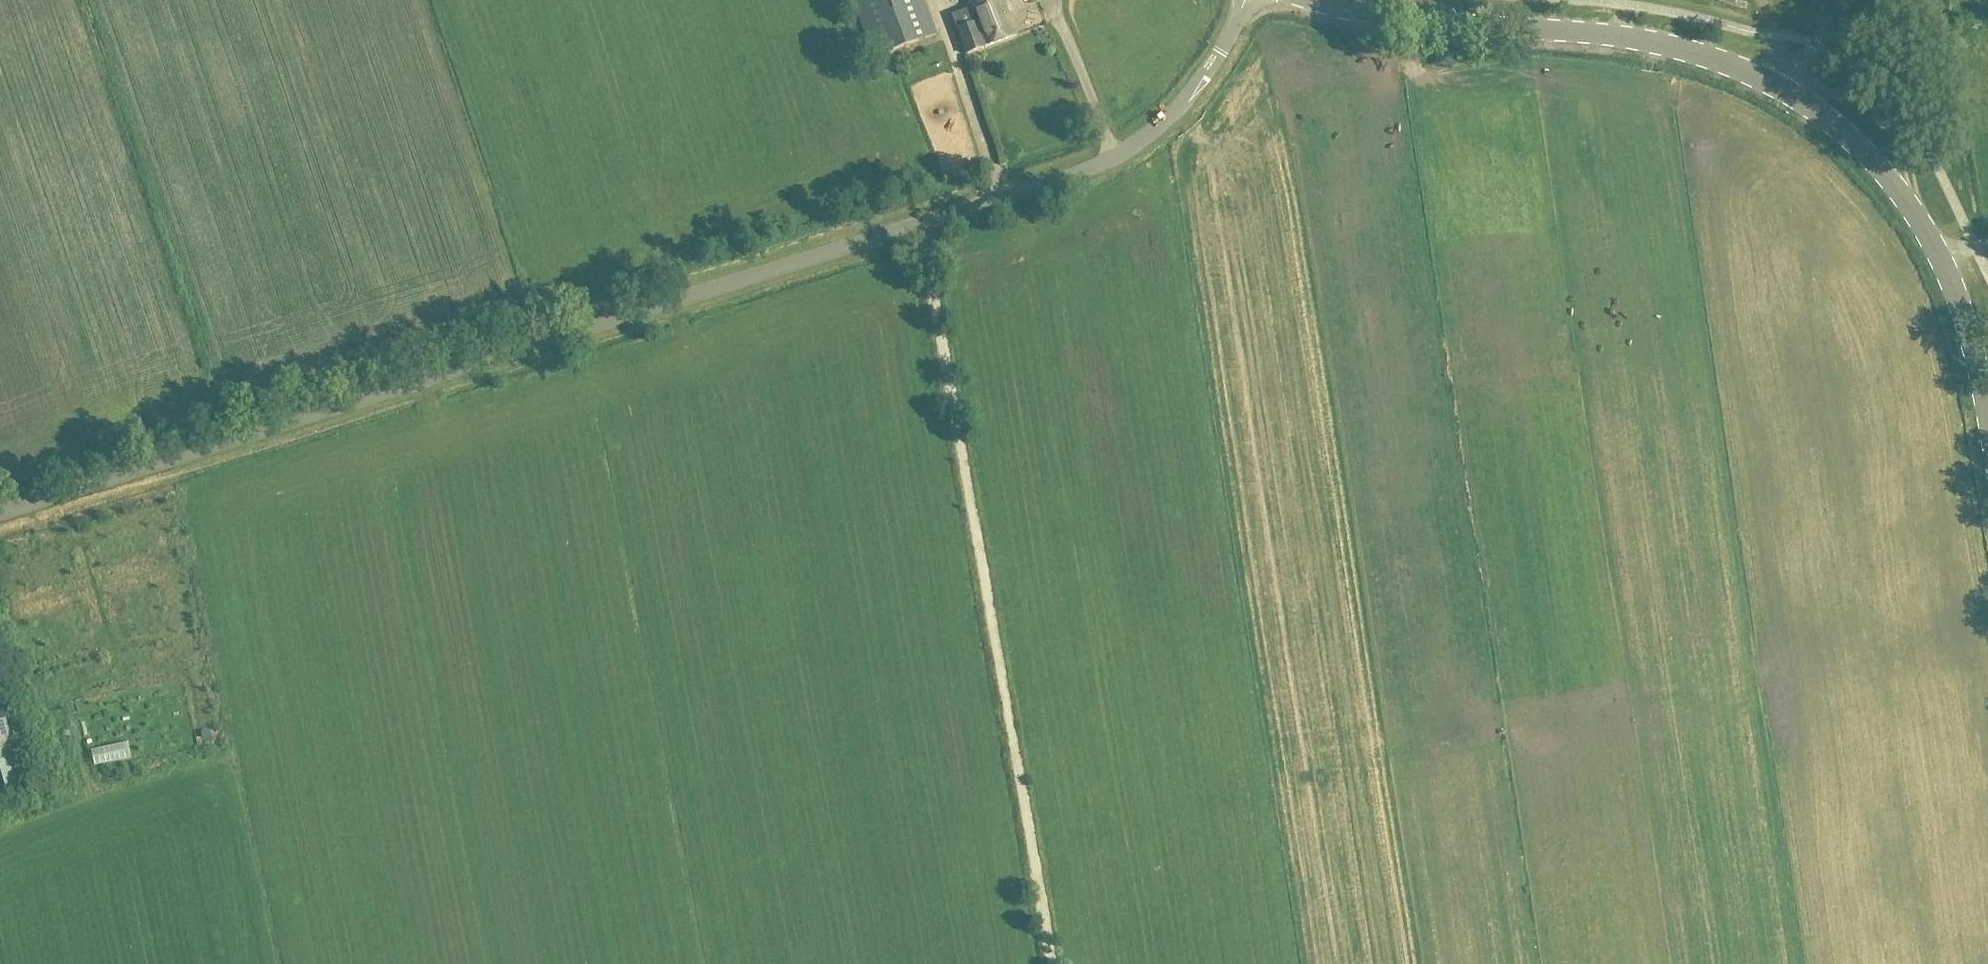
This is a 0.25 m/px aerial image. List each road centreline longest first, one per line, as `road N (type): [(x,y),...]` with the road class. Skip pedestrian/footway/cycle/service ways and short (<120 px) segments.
road 1 (unclassified): [(0,511),(317,408),(812,268),(931,222),(1093,176),(1128,158),(1171,112),(1247,0)]
road 2 (tertiary): [(1790,91),(1729,61),(1653,44),(1391,20),(1311,0)]
road 3 (tertiary): [(1987,416),(1951,290),(1912,213),(1861,150),(1790,91)]

